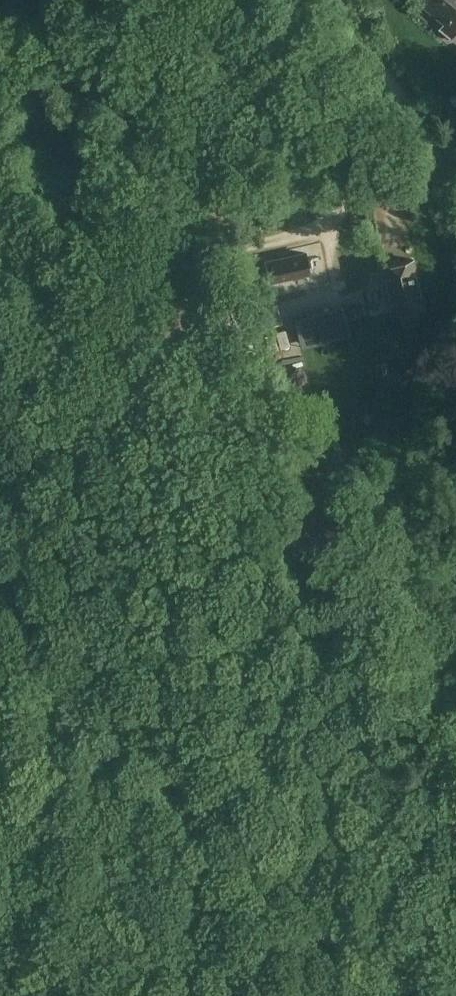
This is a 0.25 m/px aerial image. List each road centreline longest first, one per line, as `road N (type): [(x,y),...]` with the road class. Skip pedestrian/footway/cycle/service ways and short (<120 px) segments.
road 1 (track): [(176,0),(144,72),(122,231),(46,534),(0,601)]
road 2 (track): [(0,937),(11,925),(101,926),(296,995)]
road 3 (track): [(334,0),(455,186)]

